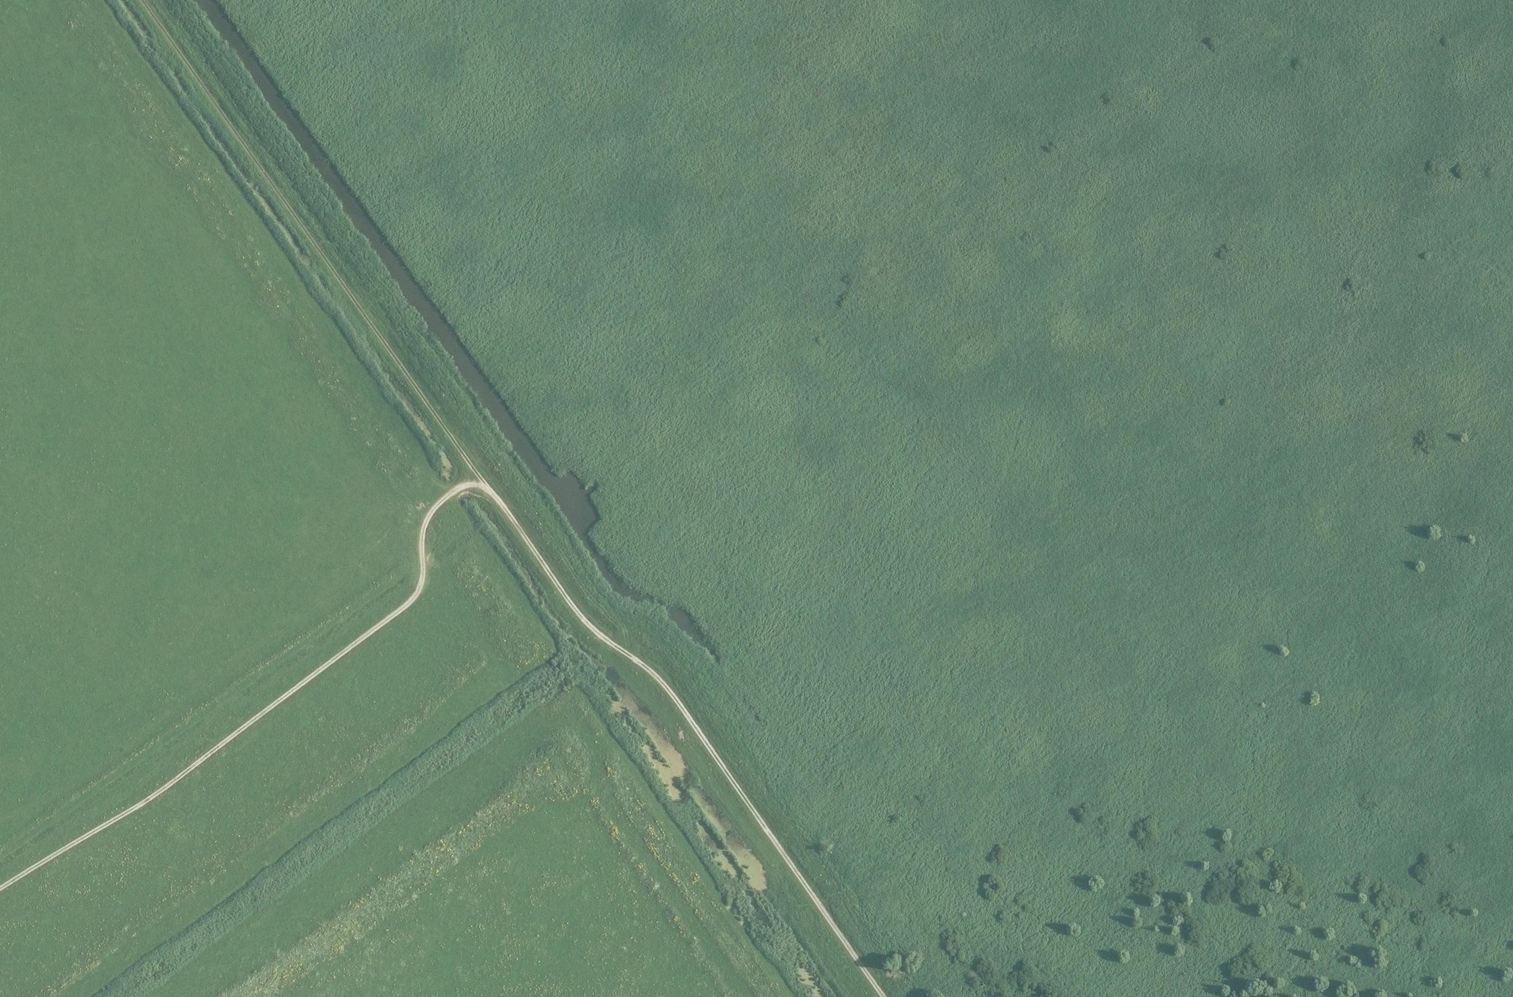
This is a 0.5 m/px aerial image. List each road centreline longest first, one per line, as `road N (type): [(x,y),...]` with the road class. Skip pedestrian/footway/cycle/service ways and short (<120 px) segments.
road 1 (track): [(882,996),(660,680),(589,626),(482,481),(449,493),(428,514),(420,591),(150,799),(0,889)]
road 2 (track): [(482,481),(142,0)]

